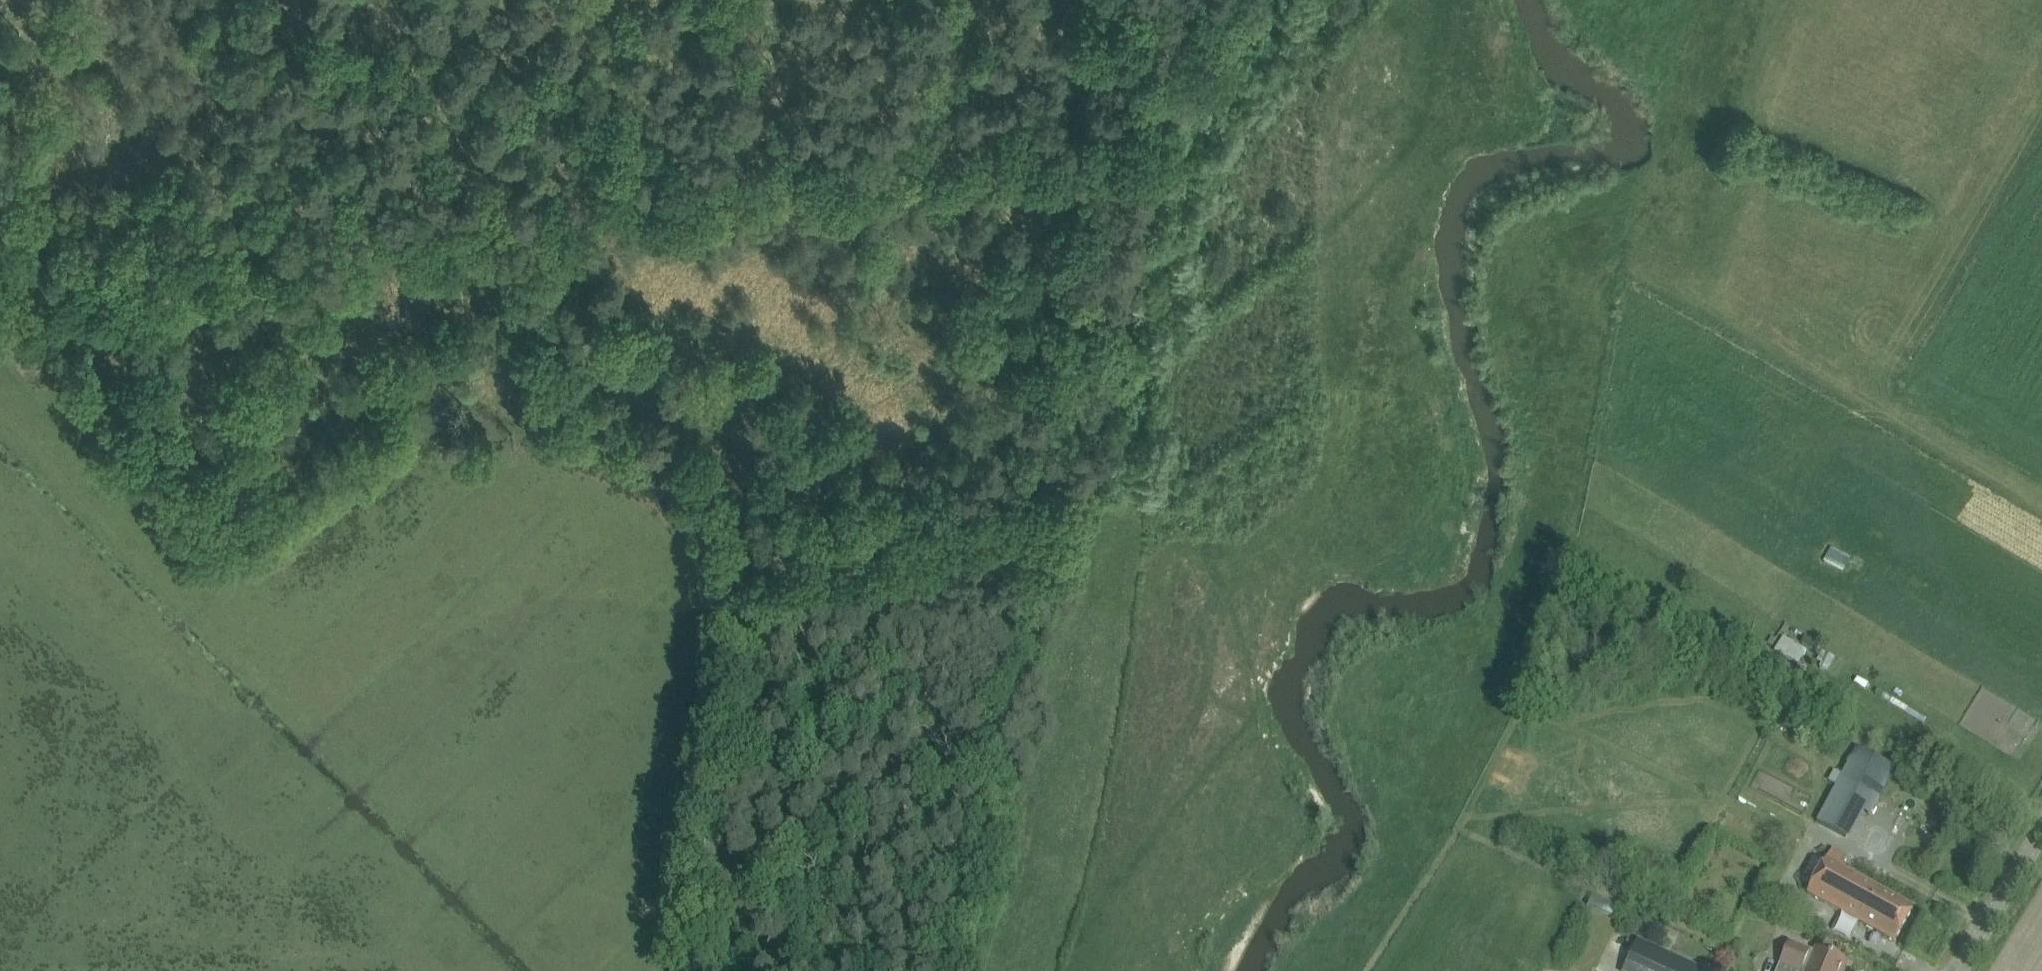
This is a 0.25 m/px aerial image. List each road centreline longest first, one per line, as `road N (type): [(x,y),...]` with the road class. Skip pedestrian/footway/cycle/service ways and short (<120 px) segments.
road 1 (tertiary): [(1958,970),(2041,828)]

